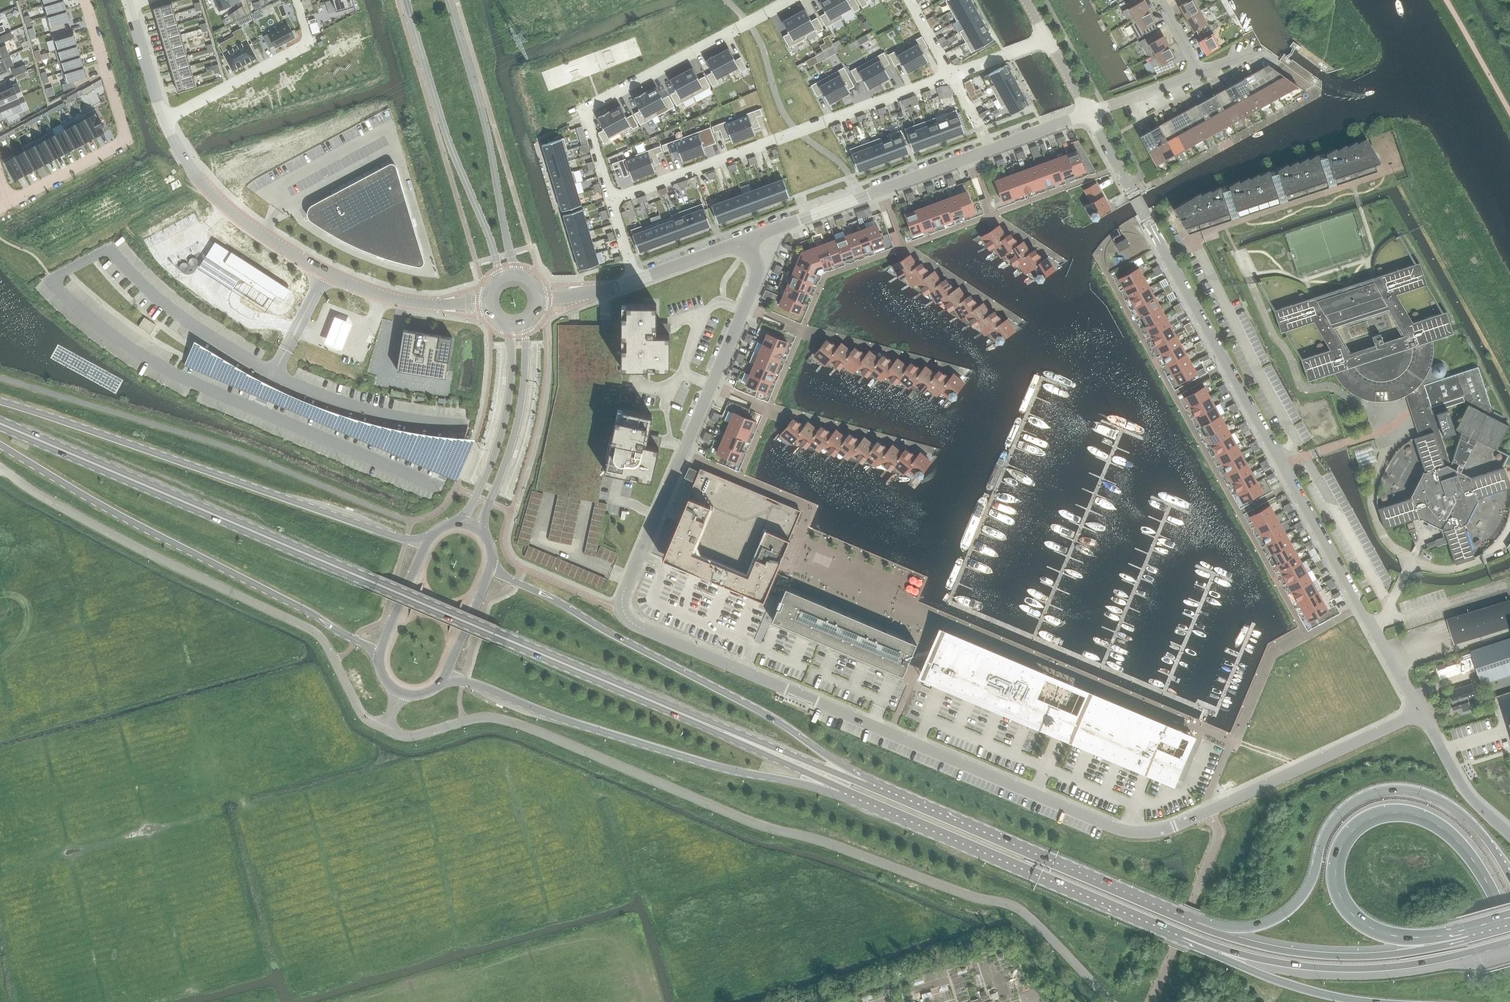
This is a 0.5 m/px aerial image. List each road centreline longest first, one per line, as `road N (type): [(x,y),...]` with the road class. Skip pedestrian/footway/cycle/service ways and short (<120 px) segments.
road 1 (residential): [(622,608),(636,626),(1137,832),(1174,826),(1421,714)]
road 2 (unclassified): [(1109,1001),(1014,908),(815,838),(753,825),(501,719),(409,736),(386,730)]
road 3 (primary): [(696,720),(0,423)]
road 4 (residential): [(1421,714),(1085,113)]
road 5 (primary): [(427,540),(0,400)]
road 6 (primary): [(867,786),(787,727),(490,566)]
road 7 (primary): [(0,444),(378,656)]
road 8 (trunk): [(1471,936),(1400,936),(1360,921),(1337,883),(1348,836),(1386,813),(1434,823),(1463,847),(1509,929)]
road 9 (trunk): [(1509,879),(1490,843),(1450,804),(1415,791),(1383,790),(1336,816),(1309,884),(1287,911),(1245,928),(1195,925)]
road 10 (primary): [(445,675),(549,716),(722,768),(843,787)]
road 11 (residential): [(622,608),(758,273),(747,239)]
road 12 (residential): [(163,122),(227,208),(325,273),(408,302),(491,305)]
road 13 (primary): [(843,787),(1183,933)]
road 14 (residential): [(612,198),(950,75)]
road 15 (primary): [(1195,925),(867,786)]
road 16 (unclassified): [(305,627),(145,551),(2,468)]
road 17 (residential): [(612,198),(583,111),(793,0)]
road 18 (tertiary): [(405,0),(449,147),(486,230),(498,285)]
road 19 (tertiary): [(519,279),(448,0)]
road 20 (residential): [(87,0),(129,140),(10,202)]
road 21 (residential): [(747,239),(987,150)]
road 22 (tertiary): [(484,534),(519,413),(526,319)]
road 23 (primary): [(1183,933),(1267,960),(1394,966)]
road 24 (tertiary): [(504,322),(512,347),(508,405),(488,469),(460,522)]
road 25 (residential): [(163,122),(309,41),(296,0)]
road 26 (trunk): [(1183,933),(1271,979),(1370,1001)]
road 27 (primary): [(867,786),(696,720)]
road 28 (primary): [(696,720),(843,787)]
road 29 (primary): [(1347,957),(1251,944),(1195,925)]
road 30 (unclassified): [(1509,838),(1462,791),(1421,714)]
road 31 (unclassified): [(305,627),(325,644),(363,716),(386,730)]
road 32 (tertiary): [(427,540),(378,656)]
road 33 (trunk): [(1471,936),(1347,957)]
road 34 (residential): [(1085,113),(1200,72)]
road 35 (unclassified): [(128,6),(163,122)]

